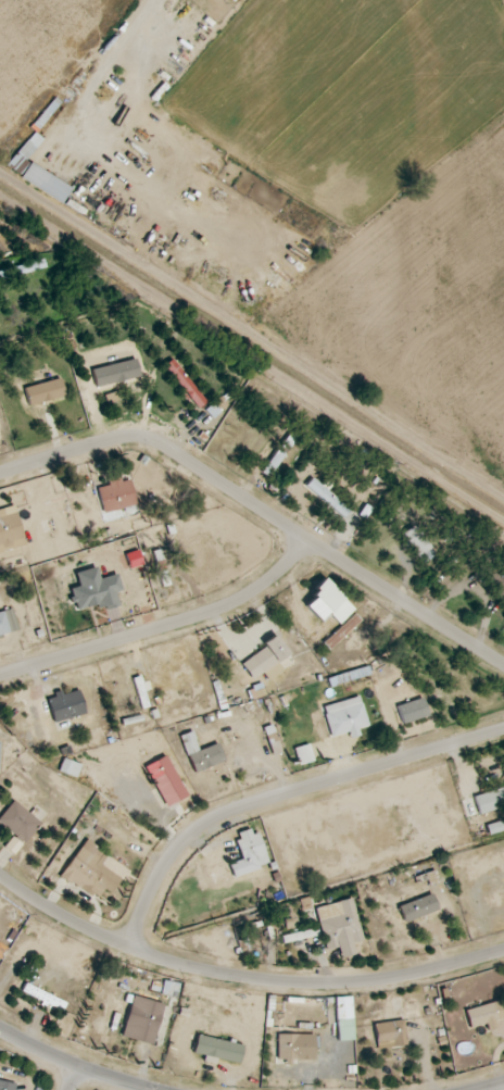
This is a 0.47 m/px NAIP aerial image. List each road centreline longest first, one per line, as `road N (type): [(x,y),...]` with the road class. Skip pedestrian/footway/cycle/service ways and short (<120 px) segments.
road 1 (residential): [(503,668),(150,438),(134,436),(0,475)]
road 2 (residential): [(503,952),(348,983),(242,978),(108,939),(0,875)]
road 3 (residential): [(131,948),(165,866),(219,817),(503,729)]
road 4 (residential): [(0,677),(220,611),(260,590),(310,542)]
road 5 (tertiary): [(157,1089),(75,1066),(0,1030)]

